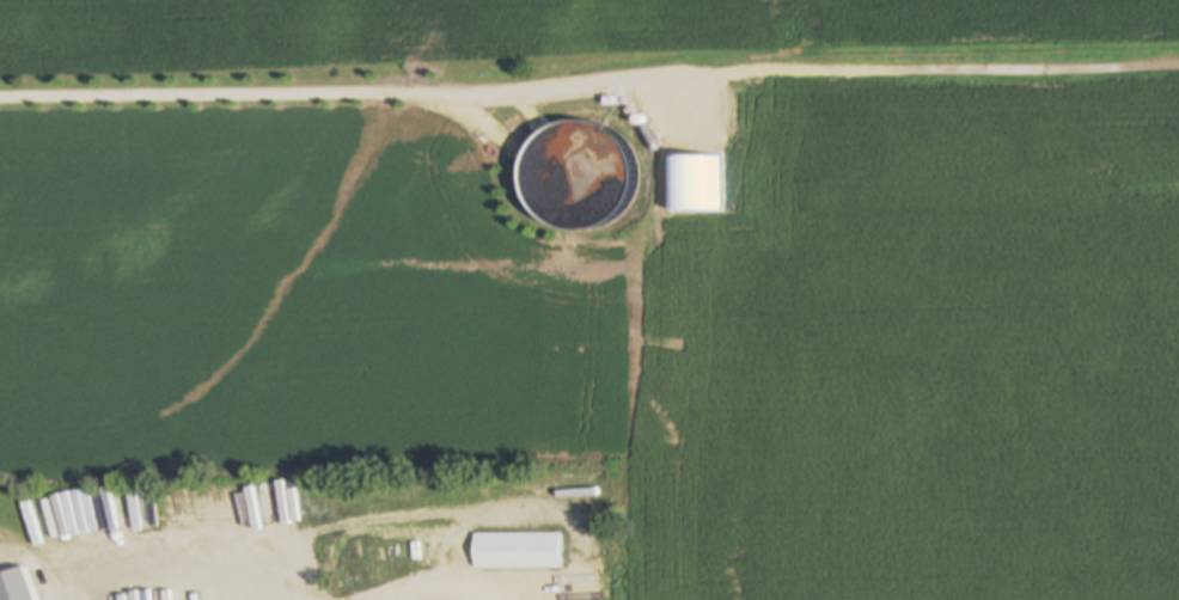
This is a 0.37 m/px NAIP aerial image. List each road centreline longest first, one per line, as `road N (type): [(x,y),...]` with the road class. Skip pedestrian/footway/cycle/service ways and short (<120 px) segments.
road 1 (track): [(702,71),(1178,67)]

